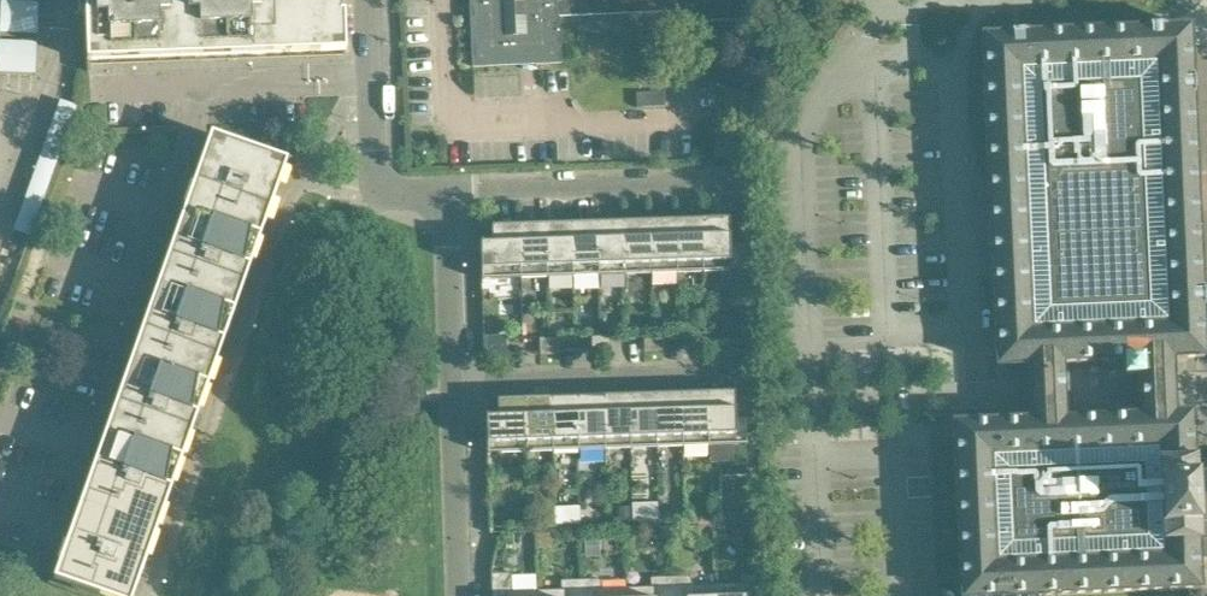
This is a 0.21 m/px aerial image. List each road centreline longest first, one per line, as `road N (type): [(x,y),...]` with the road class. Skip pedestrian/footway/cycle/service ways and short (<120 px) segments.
road 1 (residential): [(446,190),(744,180)]
road 2 (residential): [(453,386),(745,376)]
road 3 (residential): [(446,190),(389,189),(373,169),(366,0)]
road 4 (residential): [(459,595),(453,386)]
road 5 (residential): [(453,386),(446,190)]

